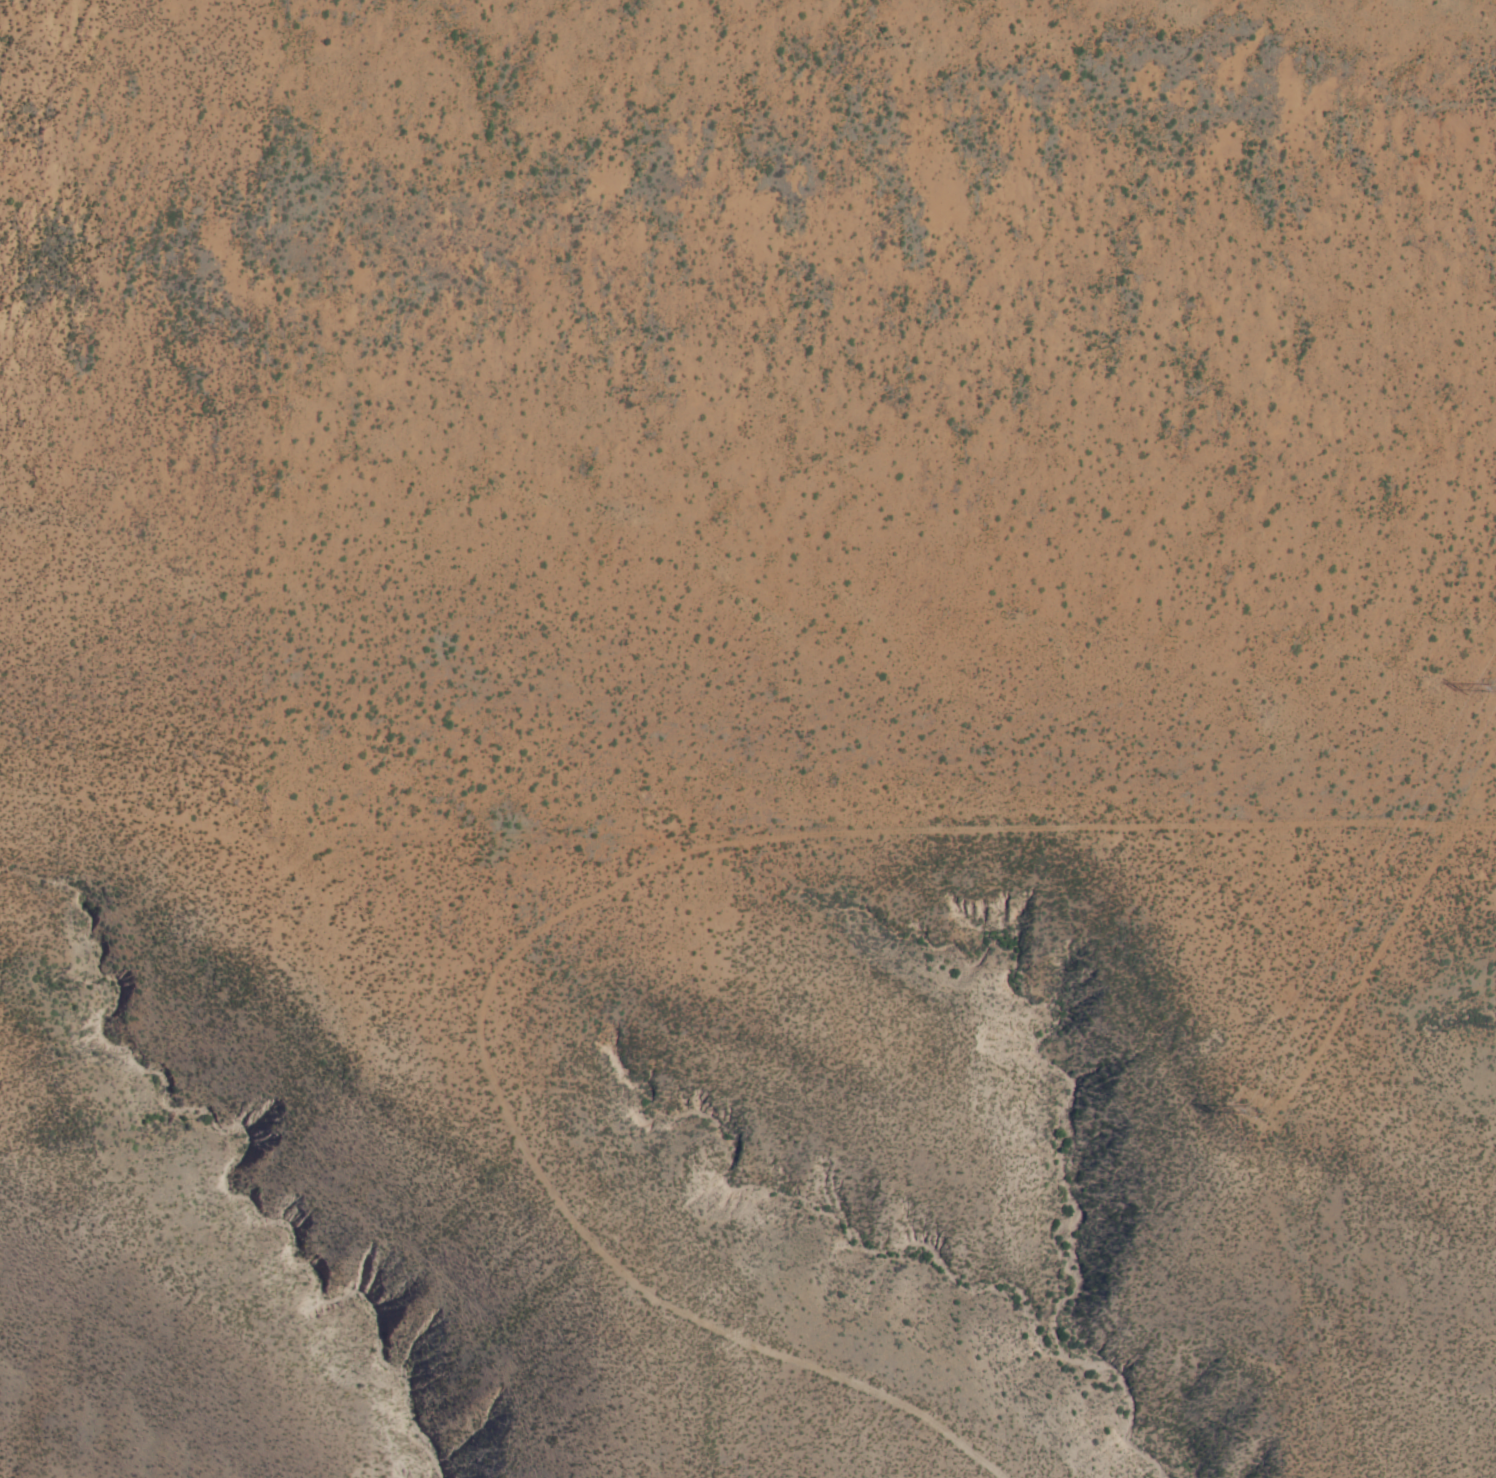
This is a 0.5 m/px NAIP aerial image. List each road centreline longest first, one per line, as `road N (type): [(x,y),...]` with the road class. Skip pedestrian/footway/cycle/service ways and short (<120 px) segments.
road 1 (track): [(999,1477),(913,1412),(657,1306),(588,1246),(525,1164),(480,1067),(476,1009),(500,958),(572,907),(699,847),(868,833),(1495,826)]
road 2 (track): [(1276,1117),(1457,827),(1495,748)]

